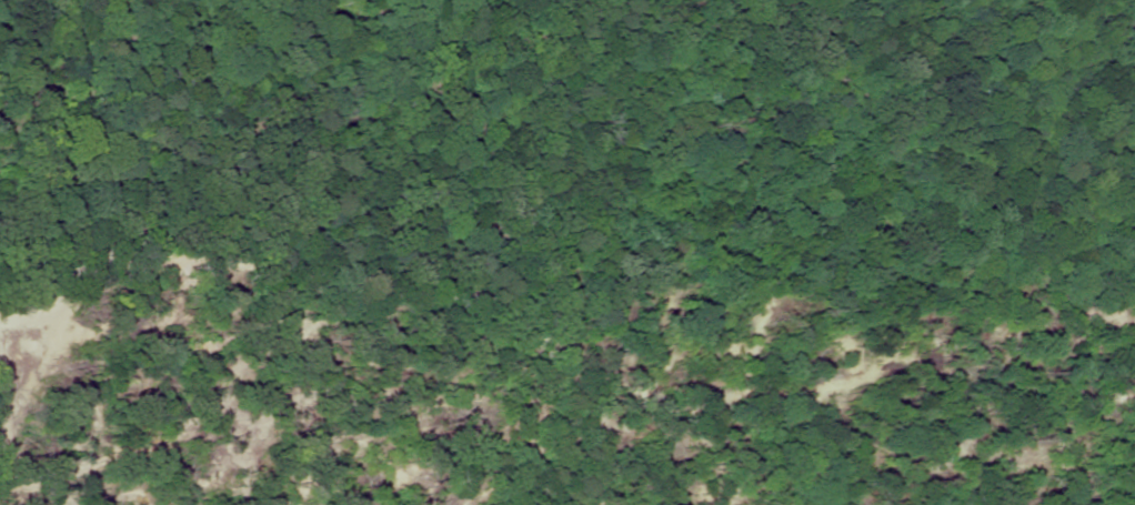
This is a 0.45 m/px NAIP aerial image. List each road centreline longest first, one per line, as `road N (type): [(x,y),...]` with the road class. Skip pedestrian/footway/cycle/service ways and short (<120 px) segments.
road 1 (residential): [(520,504),(559,412),(559,355),(509,289),(247,243),(0,256)]

